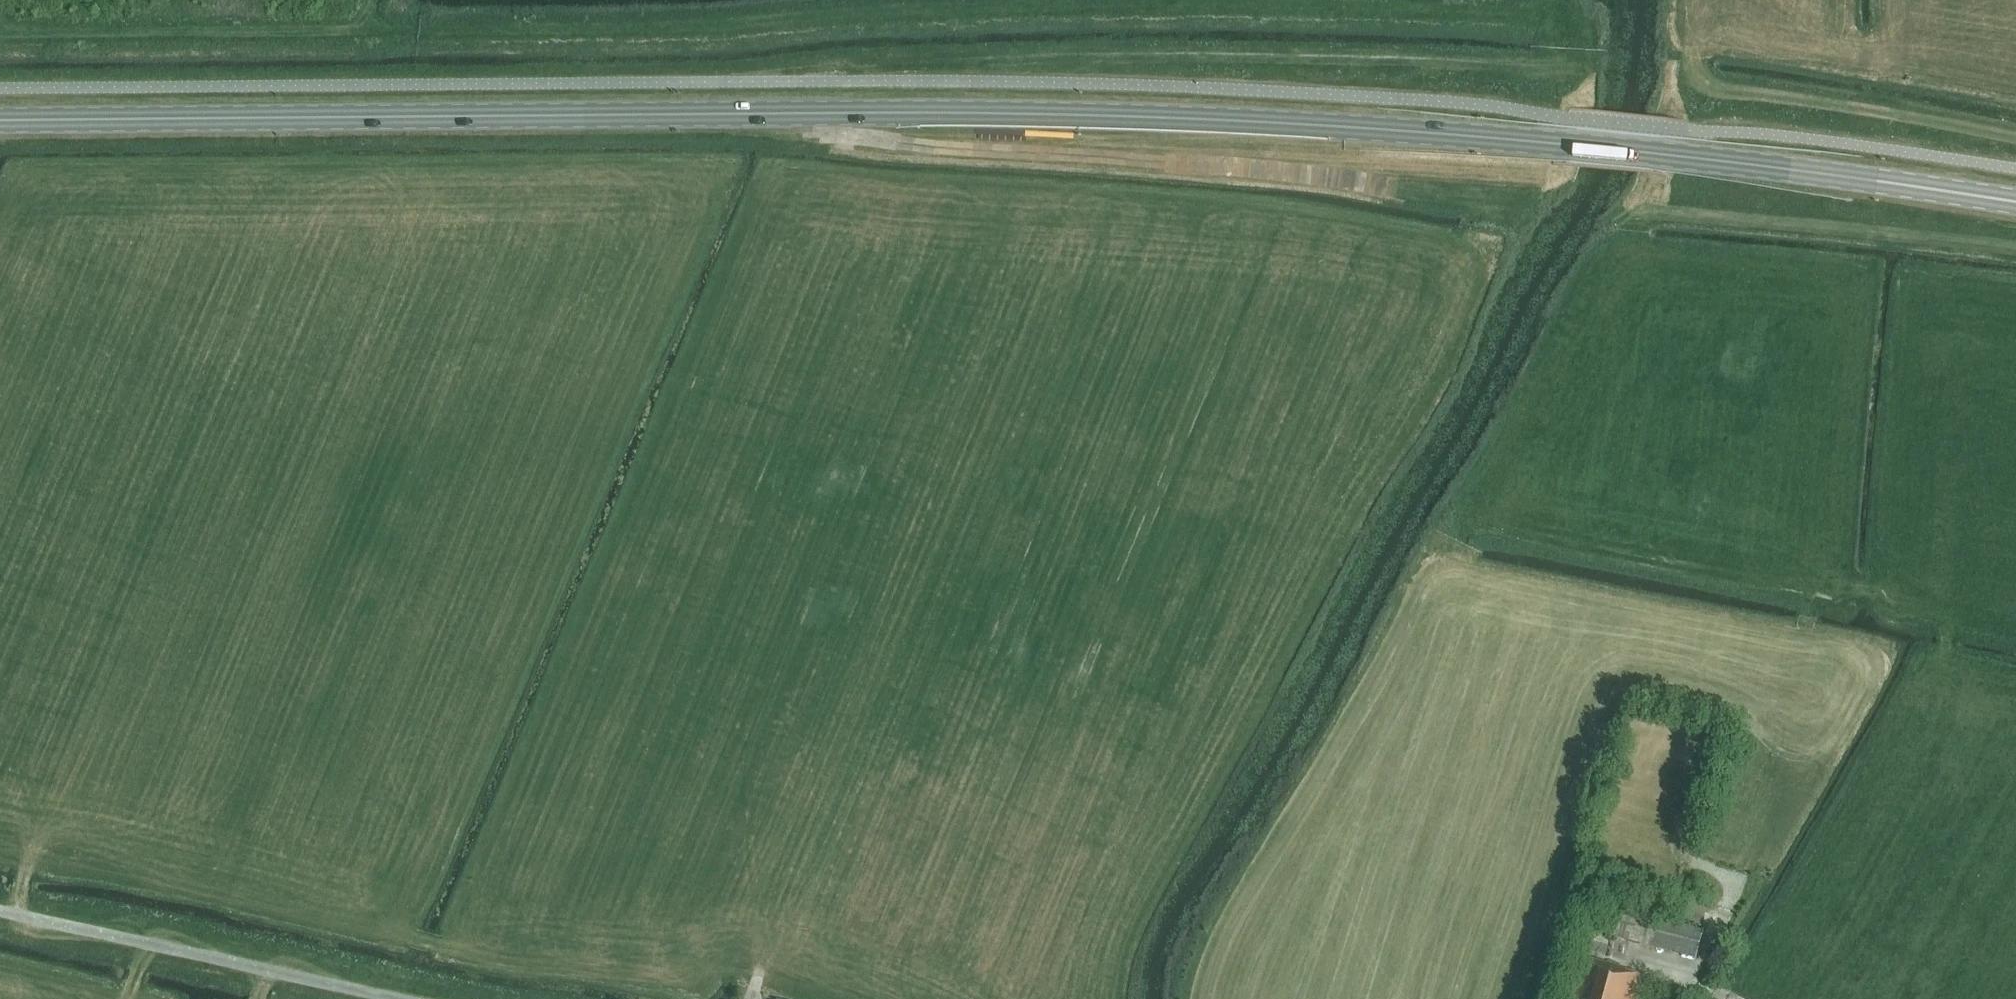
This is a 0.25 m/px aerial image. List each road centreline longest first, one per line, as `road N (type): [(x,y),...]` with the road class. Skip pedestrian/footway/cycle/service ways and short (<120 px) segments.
road 1 (primary): [(0,120),(958,112),(1264,121),(1659,153),(2015,200)]
road 2 (track): [(399,998),(0,911)]

